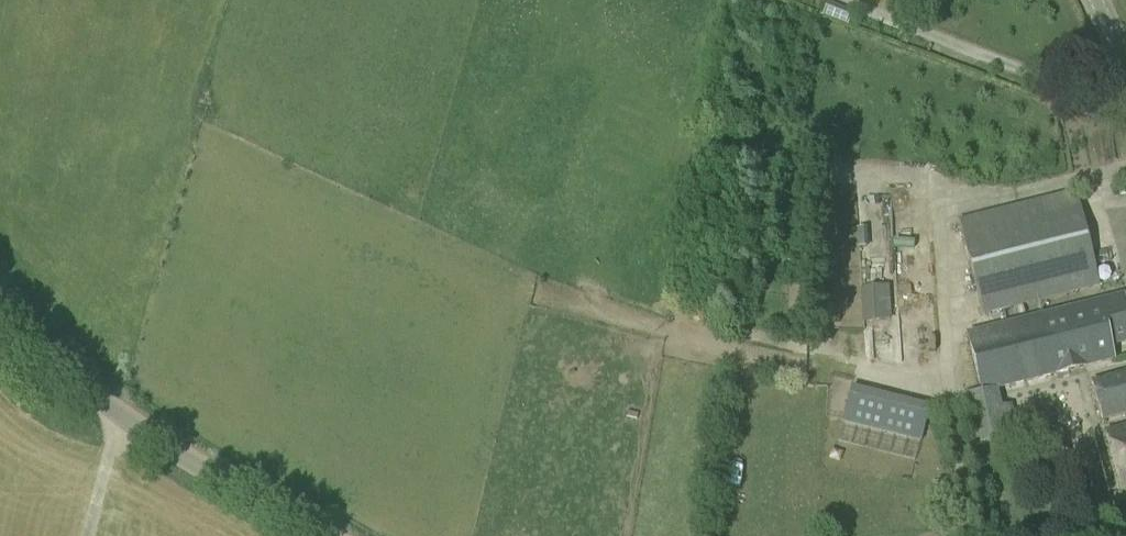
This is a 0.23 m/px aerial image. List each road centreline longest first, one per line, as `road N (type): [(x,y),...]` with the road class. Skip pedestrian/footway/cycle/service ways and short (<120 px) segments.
road 1 (unclassified): [(323,535),(118,416),(0,313)]
road 2 (track): [(88,535),(118,416)]

